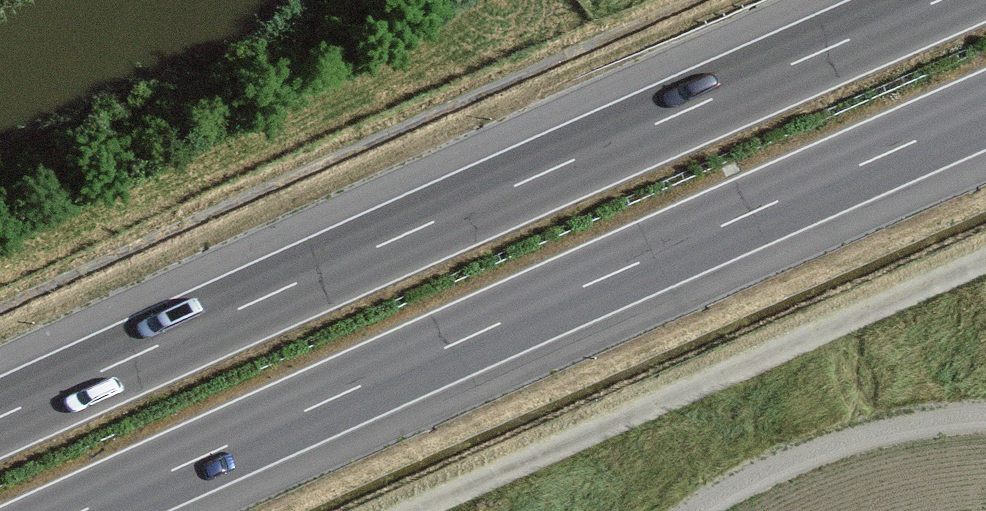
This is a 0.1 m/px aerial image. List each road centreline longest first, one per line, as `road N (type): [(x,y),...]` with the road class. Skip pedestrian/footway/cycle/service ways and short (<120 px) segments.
road 1 (motorway): [(940,0),(0,417)]
road 2 (motorway): [(82,510),(985,111)]
road 3 (track): [(985,260),(416,510)]

